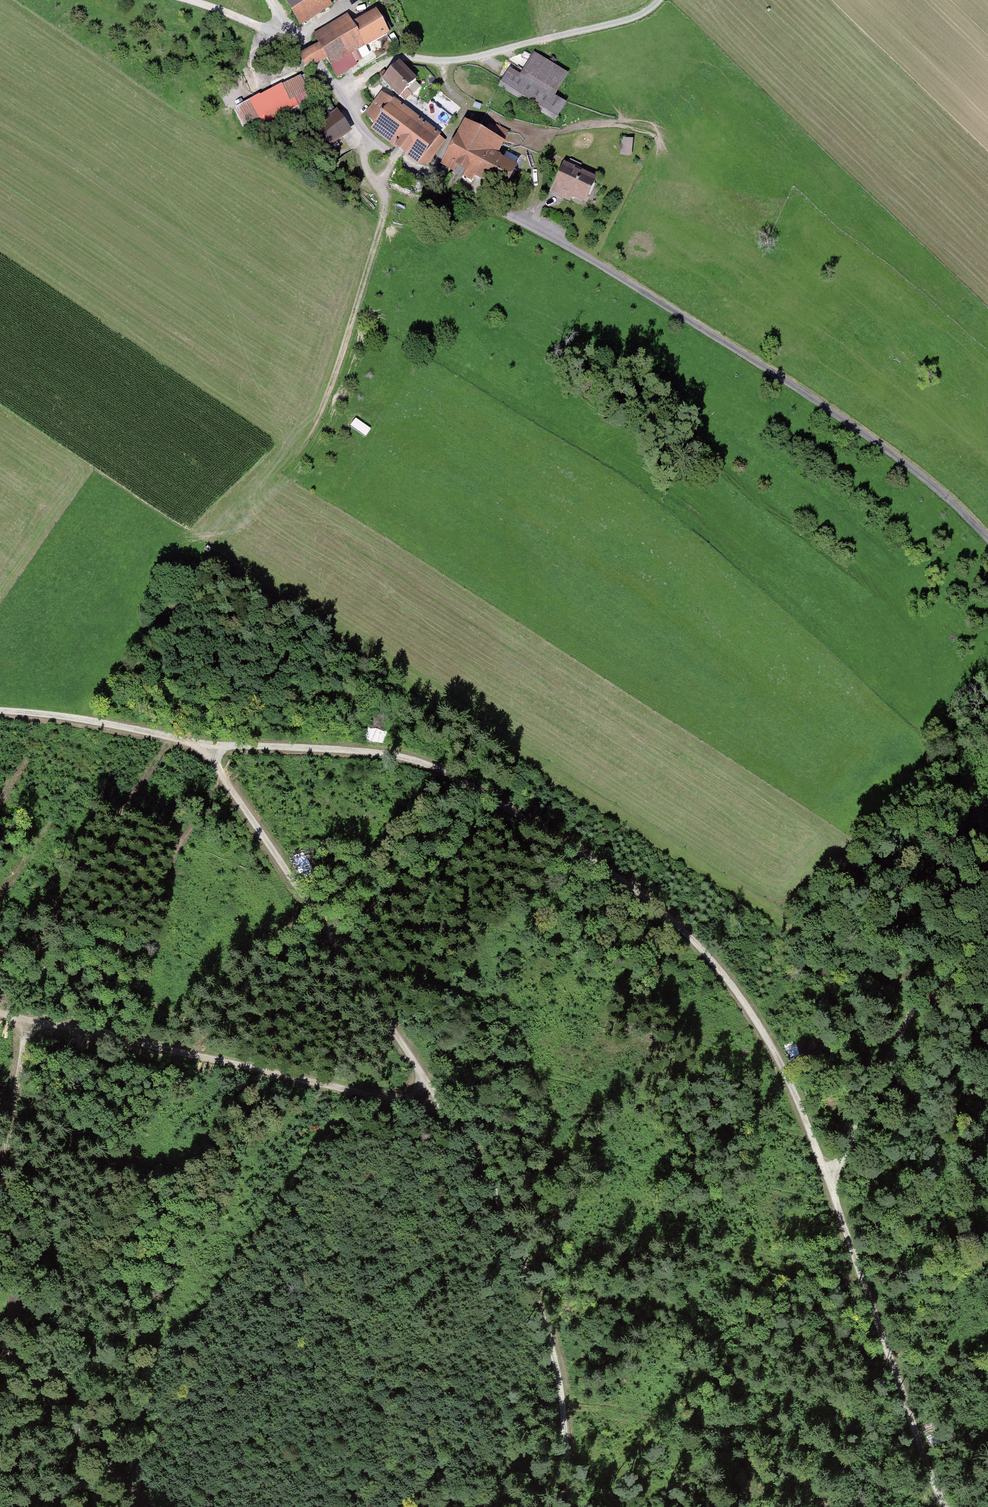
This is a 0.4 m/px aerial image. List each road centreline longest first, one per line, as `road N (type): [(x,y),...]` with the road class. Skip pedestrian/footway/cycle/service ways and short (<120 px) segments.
road 1 (track): [(944,1506),(783,1066),(733,984),(677,923),(613,873),(428,763),(204,745),(0,715)]
road 2 (track): [(0,1324),(752,1434),(915,1433)]
road 3 (unclassified): [(987,539),(891,452),(772,372),(364,132),(305,44),(287,31)]
road 4 (track): [(570,1506),(544,1327),(480,1157),(204,745)]
road 5 (track): [(210,555),(918,1003)]
road 6 (track): [(88,725),(316,424),(396,155)]
road 7 (track): [(444,1110),(0,1012)]
road 8 (track): [(656,0),(627,18),(470,57),(396,59),(336,93)]
road 9 (track): [(829,1187),(940,957),(963,930),(987,921)]
road 10 (track): [(149,1506),(0,1343)]
road 11 (track): [(28,1018),(0,1199)]

